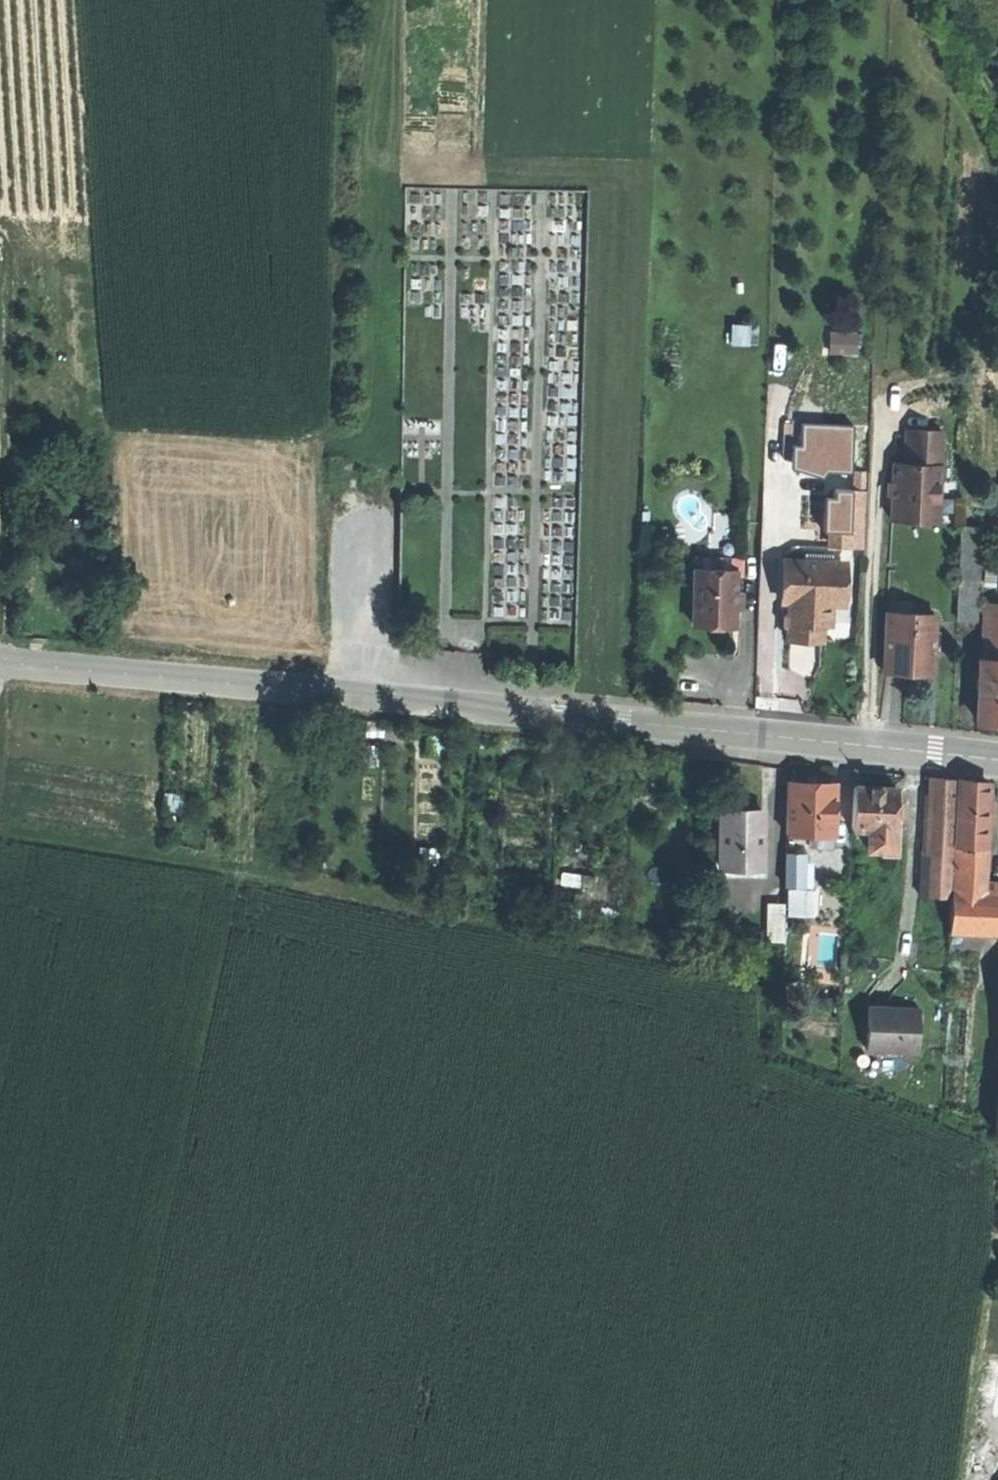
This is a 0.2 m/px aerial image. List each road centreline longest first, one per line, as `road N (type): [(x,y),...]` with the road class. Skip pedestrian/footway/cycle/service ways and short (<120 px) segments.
road 1 (tertiary): [(0,662),(997,760)]
road 2 (track): [(933,0),(997,105)]

